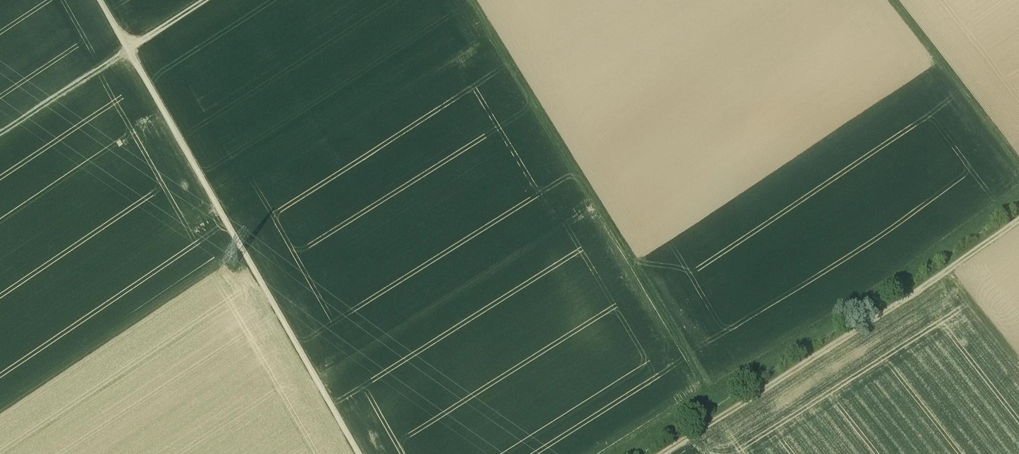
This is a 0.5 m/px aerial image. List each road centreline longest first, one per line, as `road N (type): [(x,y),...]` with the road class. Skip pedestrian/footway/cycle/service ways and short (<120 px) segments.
road 1 (track): [(99,0),(357,453)]
road 2 (track): [(470,0),(713,400)]
road 3 (track): [(663,453),(1018,220)]
road 4 (track): [(1018,163),(893,0)]
road 5 (track): [(0,136),(128,51)]

